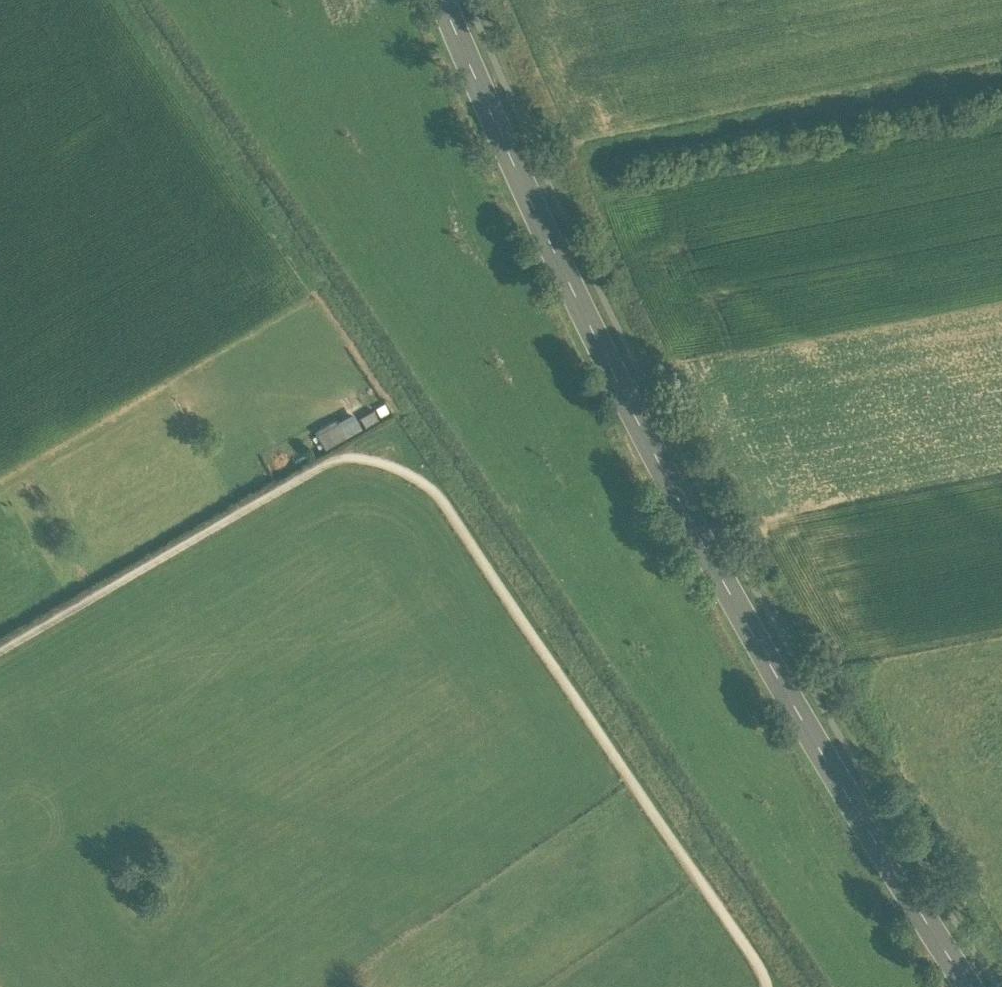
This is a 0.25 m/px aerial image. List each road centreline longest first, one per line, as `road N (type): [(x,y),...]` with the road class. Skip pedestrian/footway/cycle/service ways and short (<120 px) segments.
road 1 (tertiary): [(973,986),(798,711),(619,381),(448,0)]

